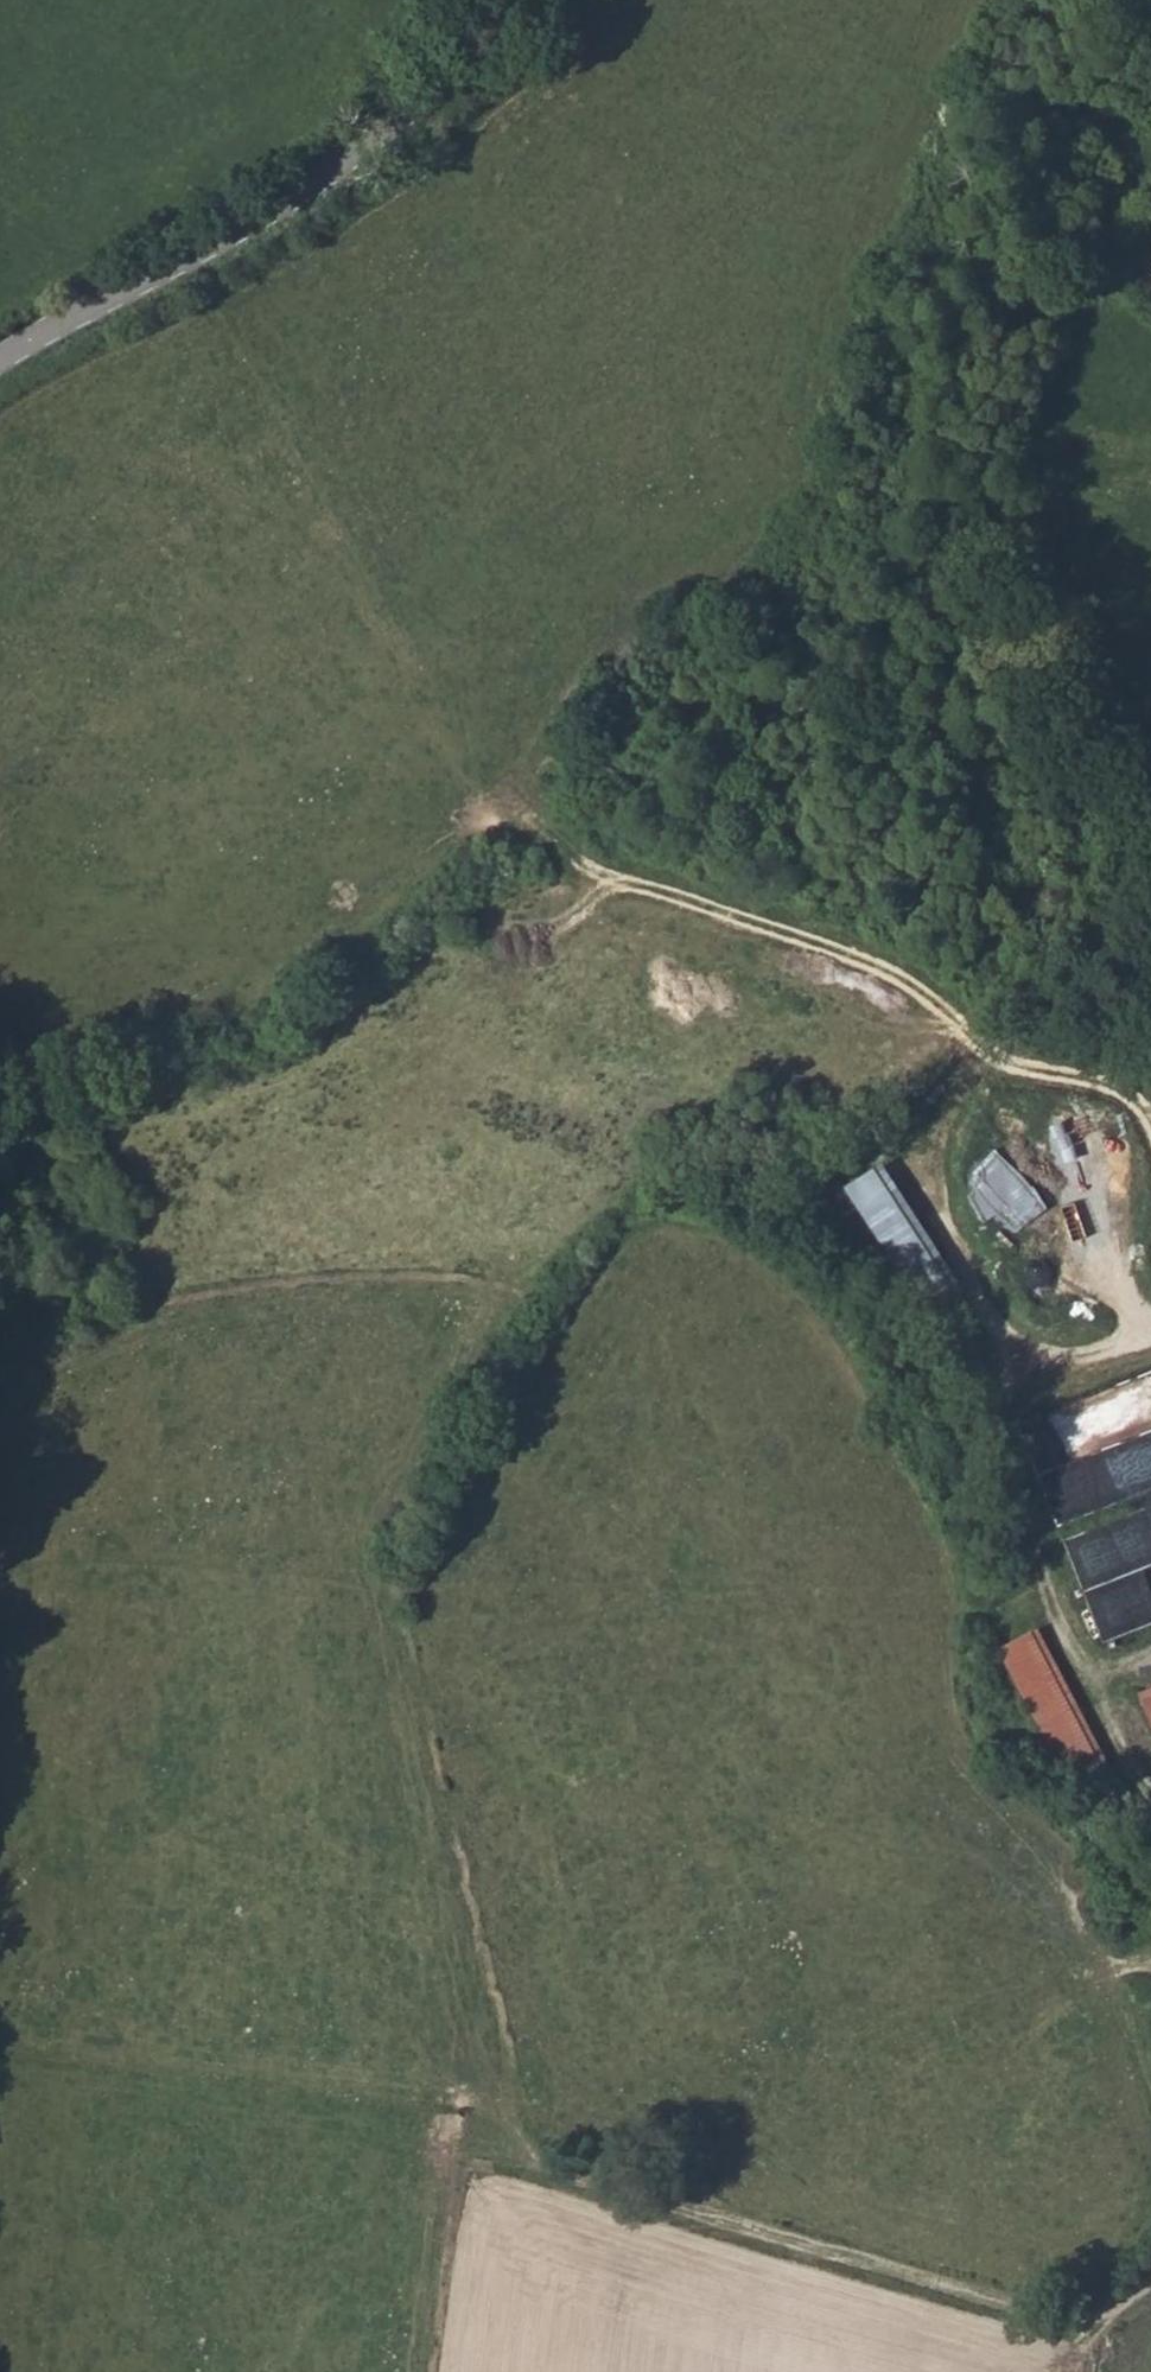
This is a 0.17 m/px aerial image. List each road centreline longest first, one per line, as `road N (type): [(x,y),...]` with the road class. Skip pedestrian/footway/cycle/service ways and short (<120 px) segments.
road 1 (track): [(1150,1147),(1135,1103),(1000,1062),(920,989),(593,872),(522,810)]
road 2 (tertiary): [(0,358),(257,220),(355,157),(540,0)]

